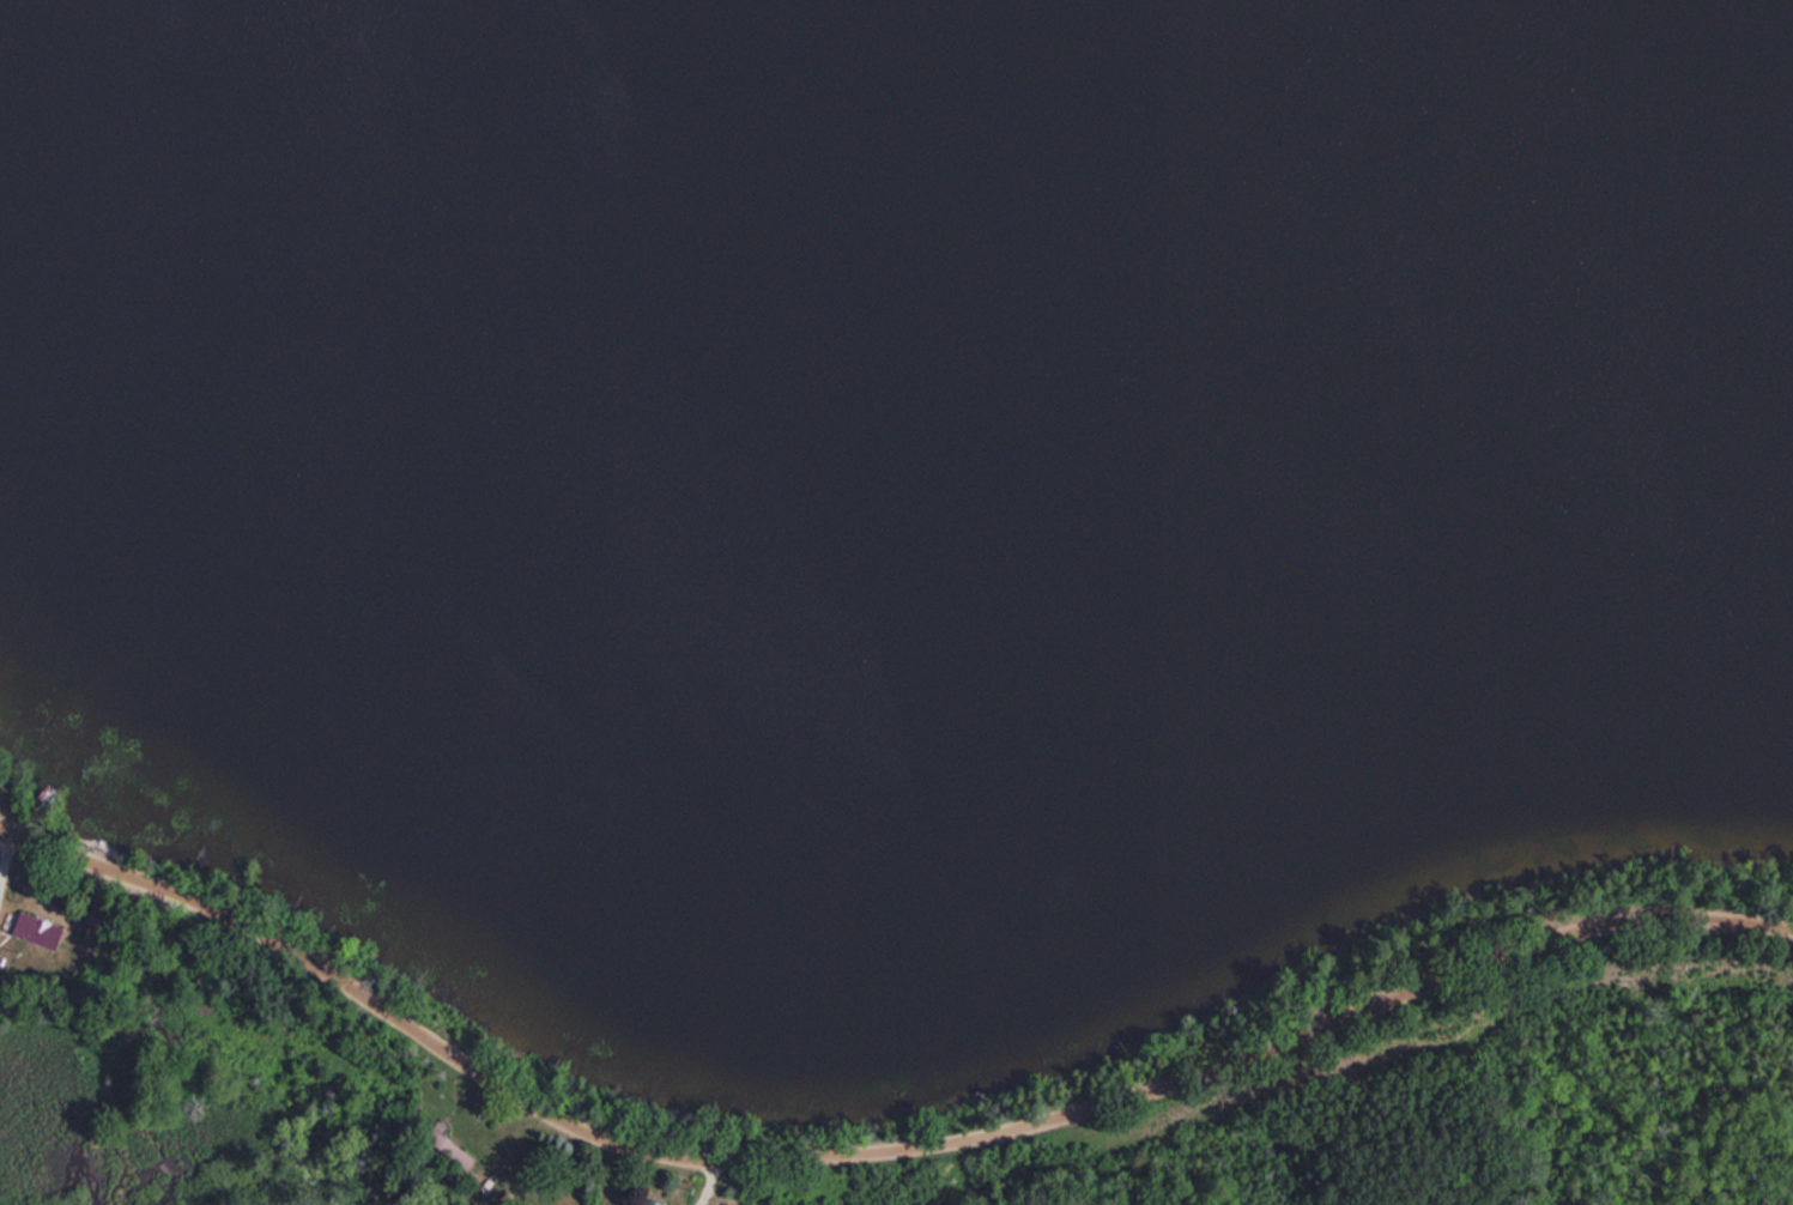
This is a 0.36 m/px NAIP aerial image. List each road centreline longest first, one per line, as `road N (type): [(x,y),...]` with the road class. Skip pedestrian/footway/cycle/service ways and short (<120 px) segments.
road 1 (residential): [(1792,926),(1650,910),(1583,922),(1277,1047),(1022,1128),(727,1163),(598,1133),(212,906),(0,825)]

